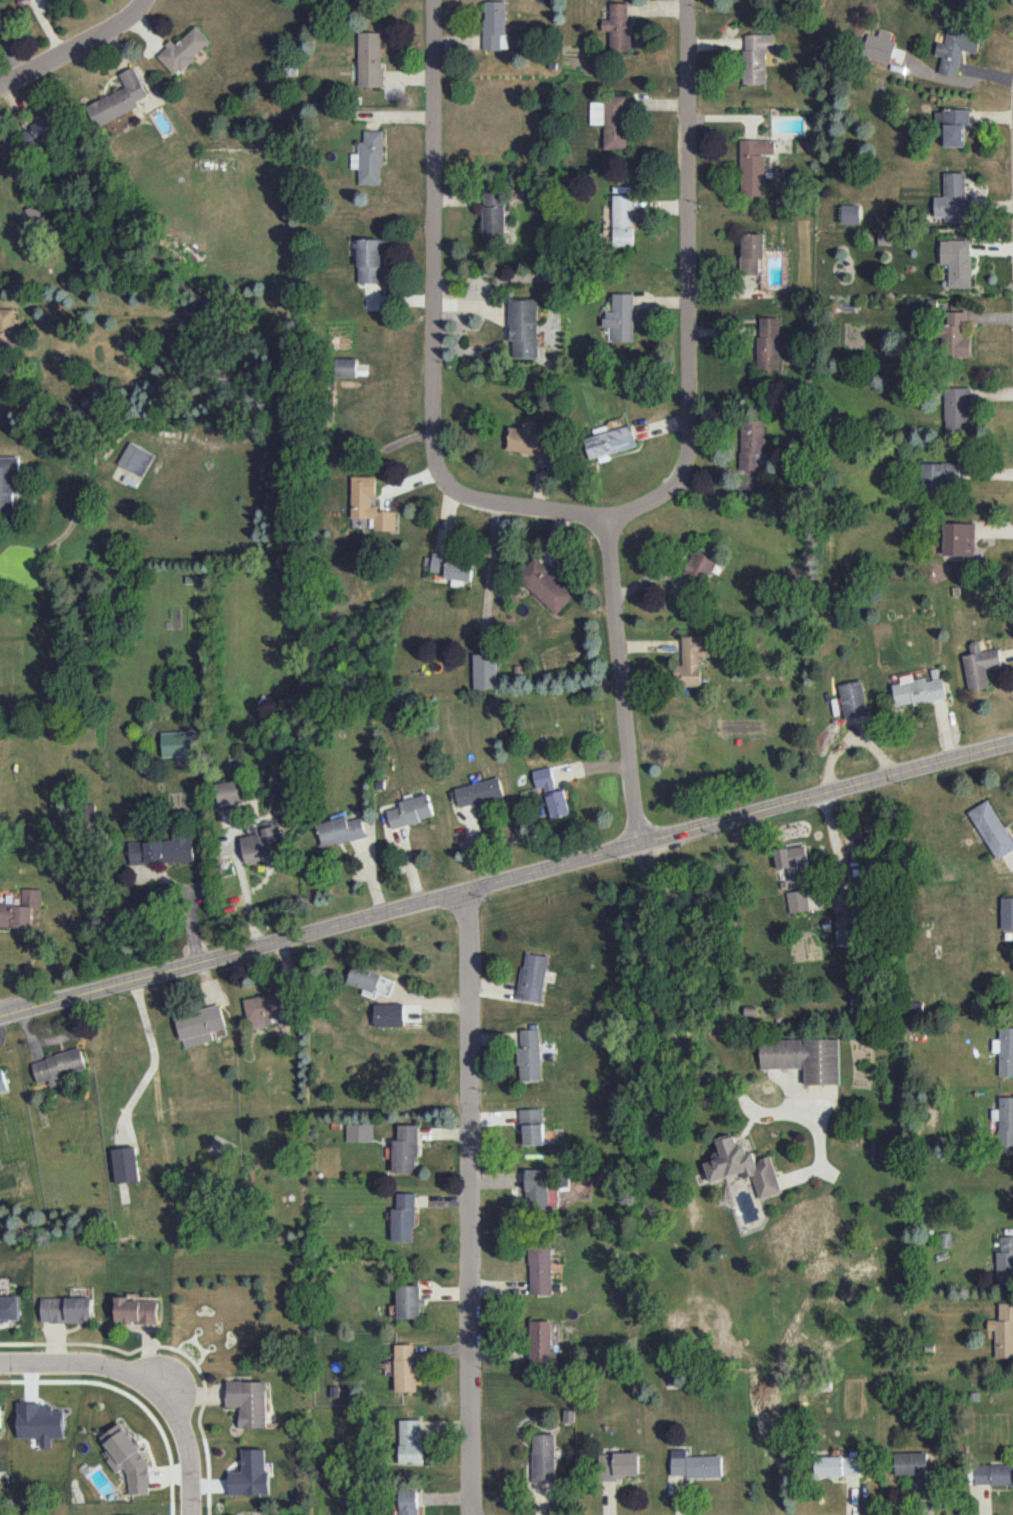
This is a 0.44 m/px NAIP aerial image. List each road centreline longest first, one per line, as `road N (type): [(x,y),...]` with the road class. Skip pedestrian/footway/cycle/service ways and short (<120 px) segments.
road 1 (tertiary): [(1012,746),(0,1015)]
road 2 (residential): [(605,518),(478,501),(438,479),(431,463),(431,0)]
road 3 (residential): [(472,890),(476,1514)]
road 4 (residential): [(605,518),(656,498),(682,461),(685,0)]
road 5 (residential): [(635,843),(605,518)]
road 6 (residential): [(0,1365),(120,1366),(163,1384),(185,1435),(191,1514)]
road 7 (residential): [(0,86),(111,30),(140,0)]

